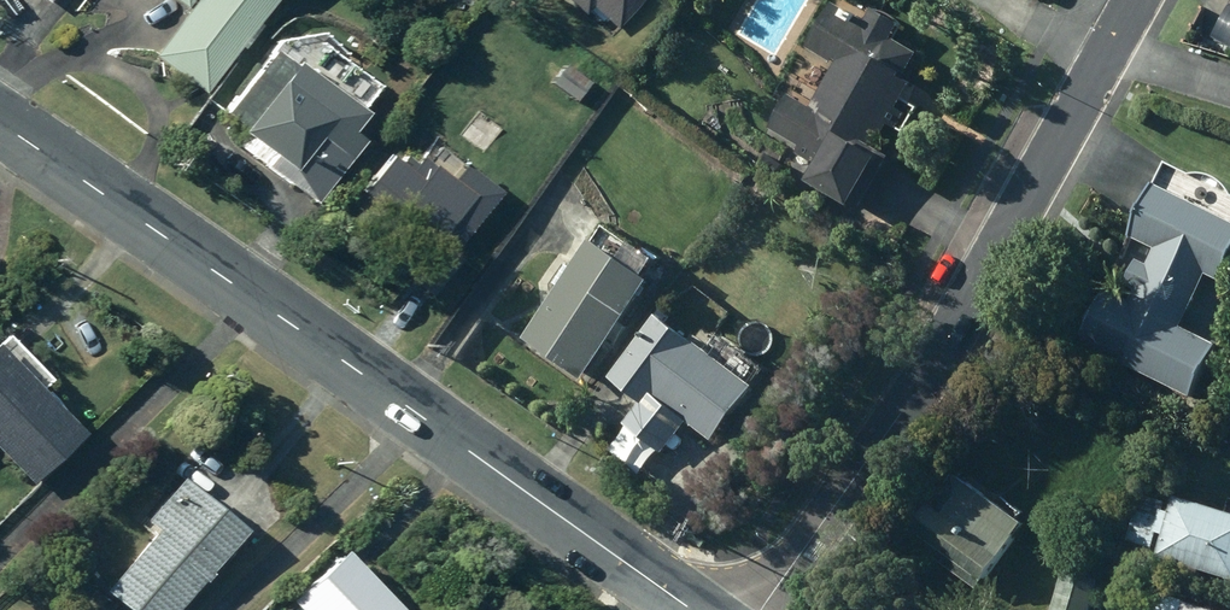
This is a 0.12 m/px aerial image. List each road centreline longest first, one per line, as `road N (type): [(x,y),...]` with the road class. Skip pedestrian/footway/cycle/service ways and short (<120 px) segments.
road 1 (tertiary): [(689,609),(0,124)]
road 2 (residential): [(1125,0),(871,453),(763,609)]

